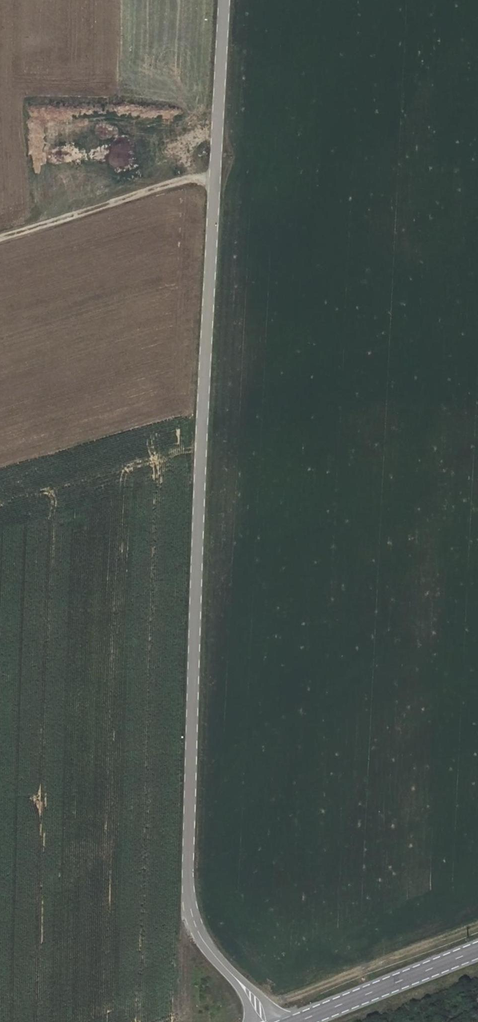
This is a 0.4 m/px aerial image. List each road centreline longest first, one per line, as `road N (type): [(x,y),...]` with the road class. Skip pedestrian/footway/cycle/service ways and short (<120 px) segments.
road 1 (unclassified): [(267,1021),(196,930),(185,895),(224,0)]
road 2 (track): [(0,236),(178,180),(214,178)]
road 3 (secondary): [(302,1021),(477,952)]

